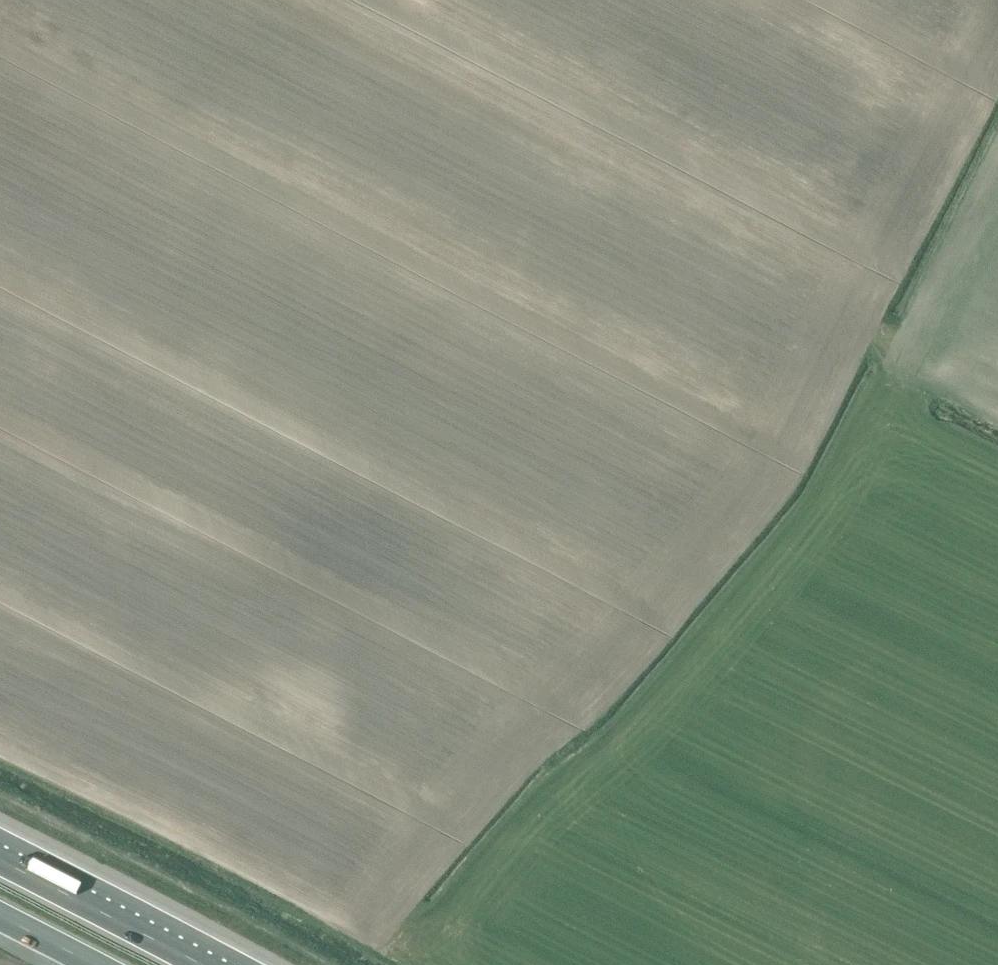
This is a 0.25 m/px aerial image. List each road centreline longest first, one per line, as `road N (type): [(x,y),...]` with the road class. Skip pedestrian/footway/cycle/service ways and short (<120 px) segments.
road 1 (motorway): [(199,964),(0,861)]

